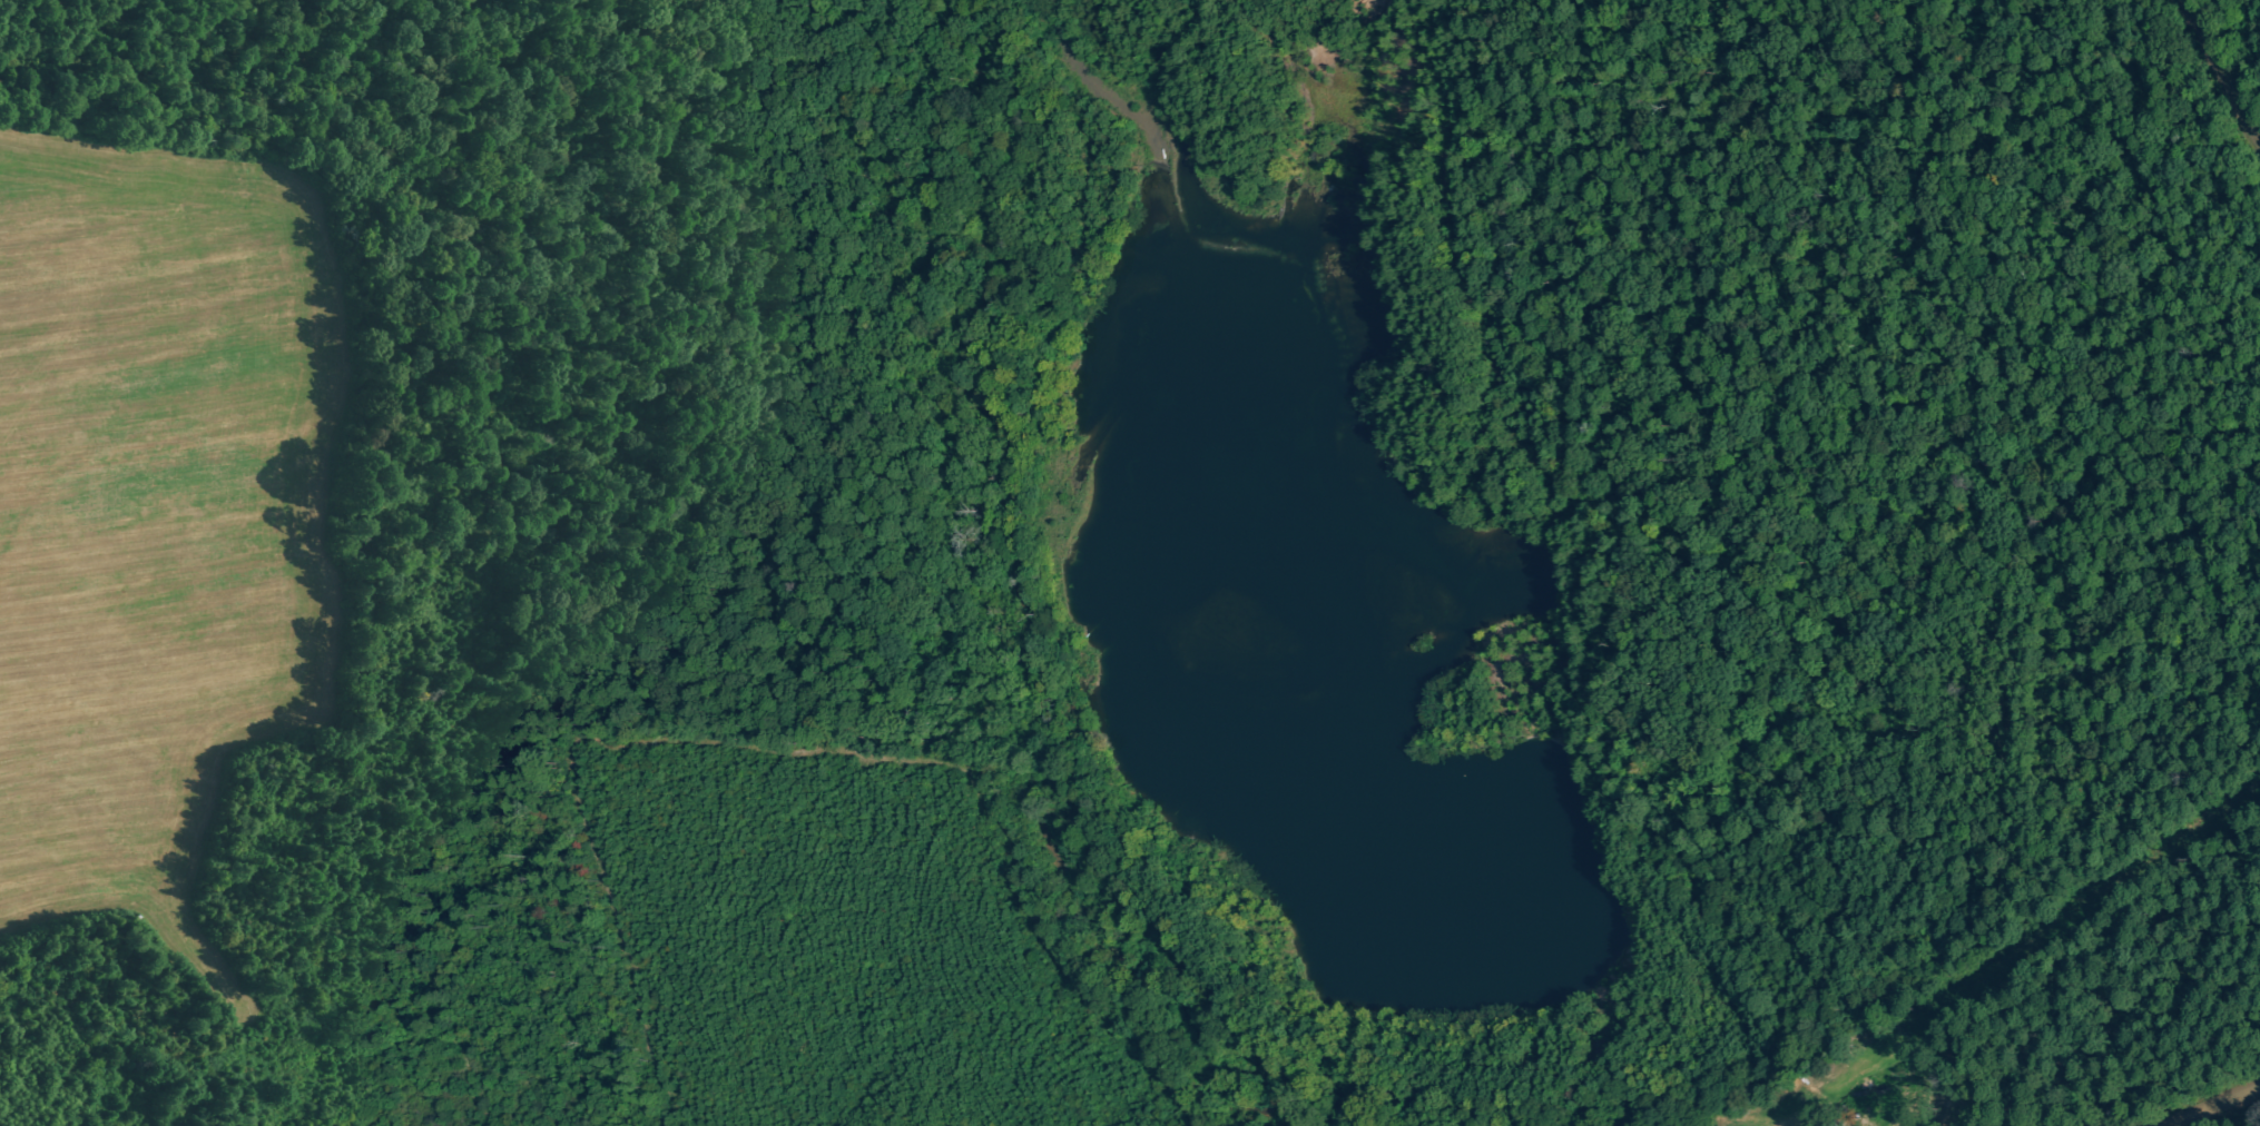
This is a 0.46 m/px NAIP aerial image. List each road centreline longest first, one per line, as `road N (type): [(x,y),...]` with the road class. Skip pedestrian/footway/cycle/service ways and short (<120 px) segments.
road 1 (residential): [(2259,145),(2178,0)]

